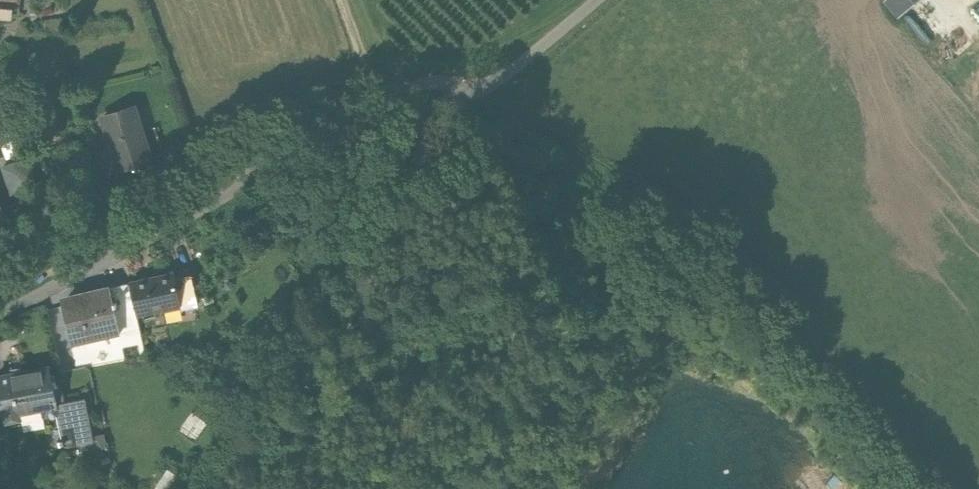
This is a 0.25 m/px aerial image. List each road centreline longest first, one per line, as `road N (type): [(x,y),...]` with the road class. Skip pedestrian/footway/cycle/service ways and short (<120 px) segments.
road 1 (track): [(485,90),(306,154),(0,315)]
road 2 (track): [(485,90),(302,99),(199,149)]
road 3 (track): [(485,90),(593,0)]

